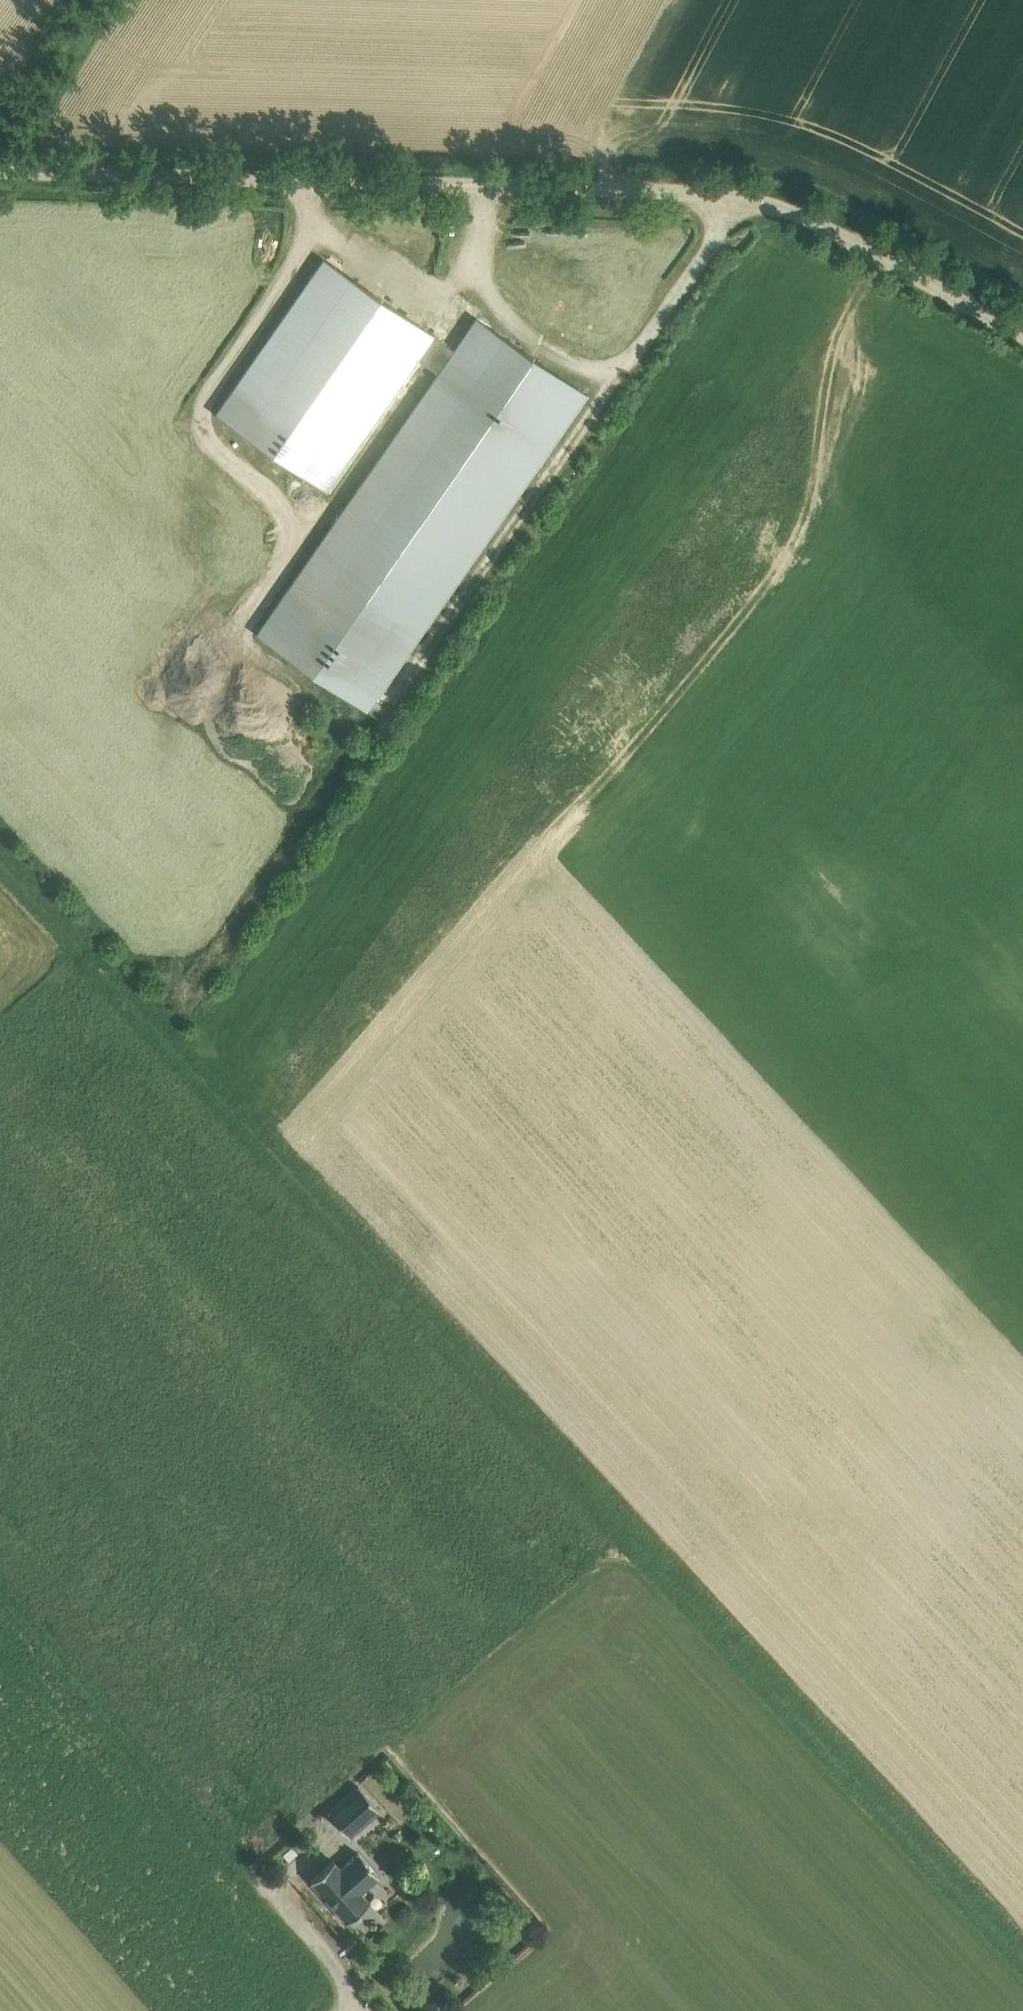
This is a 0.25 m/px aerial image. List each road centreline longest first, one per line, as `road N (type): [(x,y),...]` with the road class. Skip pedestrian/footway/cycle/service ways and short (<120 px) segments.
road 1 (unclassified): [(1022,341),(824,236),(741,206),(0,181)]
road 2 (track): [(0,1585),(354,1990)]

